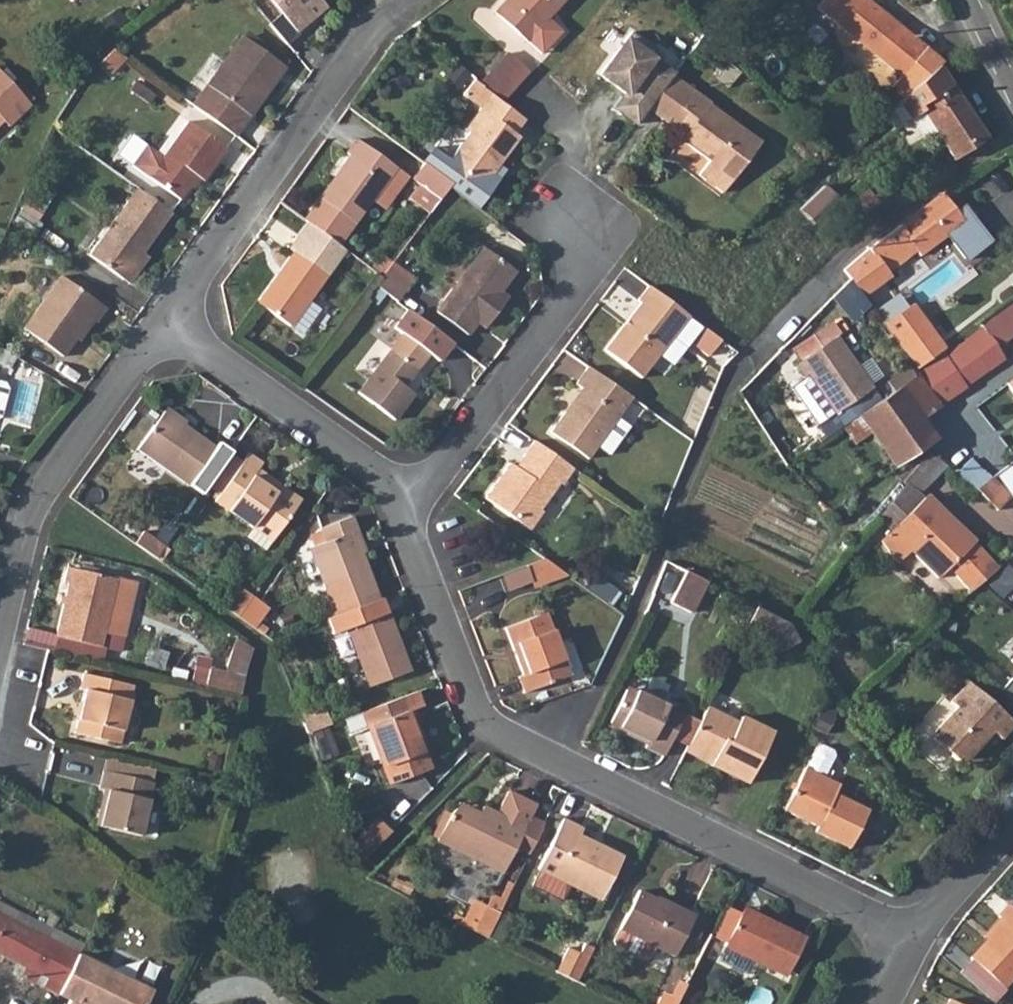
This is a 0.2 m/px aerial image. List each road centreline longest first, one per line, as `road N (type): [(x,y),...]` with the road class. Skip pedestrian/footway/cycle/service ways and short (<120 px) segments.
road 1 (residential): [(919,941),(497,732),(481,718),(398,502)]
road 2 (residential): [(414,0),(368,37),(164,322)]
road 3 (residential): [(164,322),(29,508),(0,642)]
road 4 (residential): [(398,502),(426,483),(573,309),(576,218)]
road 5 (residential): [(398,502),(372,467),(164,322)]
road 6 (track): [(29,508),(138,553),(257,640)]
road 7 (track): [(497,732),(341,891)]
road 8 (residential): [(1012,831),(919,941)]

